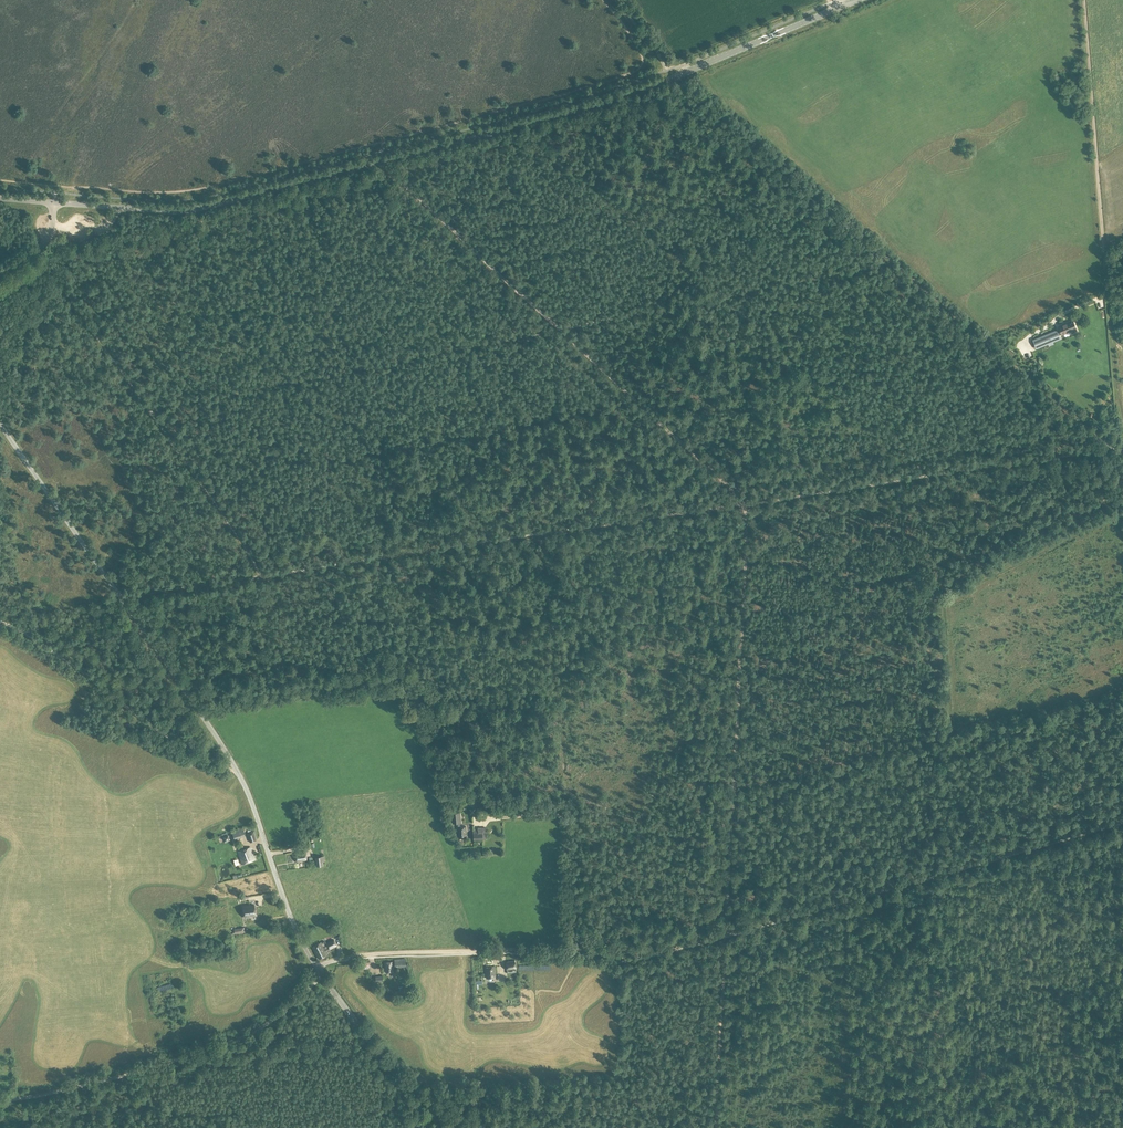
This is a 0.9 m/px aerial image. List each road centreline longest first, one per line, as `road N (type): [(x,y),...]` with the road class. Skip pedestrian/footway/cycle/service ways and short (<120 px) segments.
road 1 (unclassified): [(466,1127),(388,1061),(306,953),(218,732),(0,429)]
road 2 (tertiary): [(54,203),(203,208),(562,115),(858,0)]
road 3 (track): [(725,934),(1122,820)]
road 4 (track): [(252,579),(253,558),(67,294),(46,243)]
road 5 (track): [(946,873),(946,607),(930,476)]
road 6 (track): [(1122,690),(734,778)]
road 7 (track): [(338,960),(502,950),(627,957),(725,934)]
road 8 (track): [(0,1099),(229,1043),(272,1018),(318,969)]
road 9 (track): [(543,533),(848,489)]
road 10 (unclassified): [(1108,296),(1084,0)]
road 11 (track): [(240,775),(166,735),(66,657),(0,623)]
road 12 (track): [(734,778),(747,505)]
road 13 (track): [(927,476),(721,297)]
road 14 (track): [(848,489),(845,754)]
road 15 (track): [(560,327),(390,173),(382,142)]
road 16 (track): [(560,327),(747,505)]
road 17 (track): [(577,958),(565,822),(549,814),(502,819)]
road 18 (track): [(725,934),(717,1127)]
road 19 (track): [(734,778),(725,934)]
road 20 (track): [(1122,431),(1108,296)]

